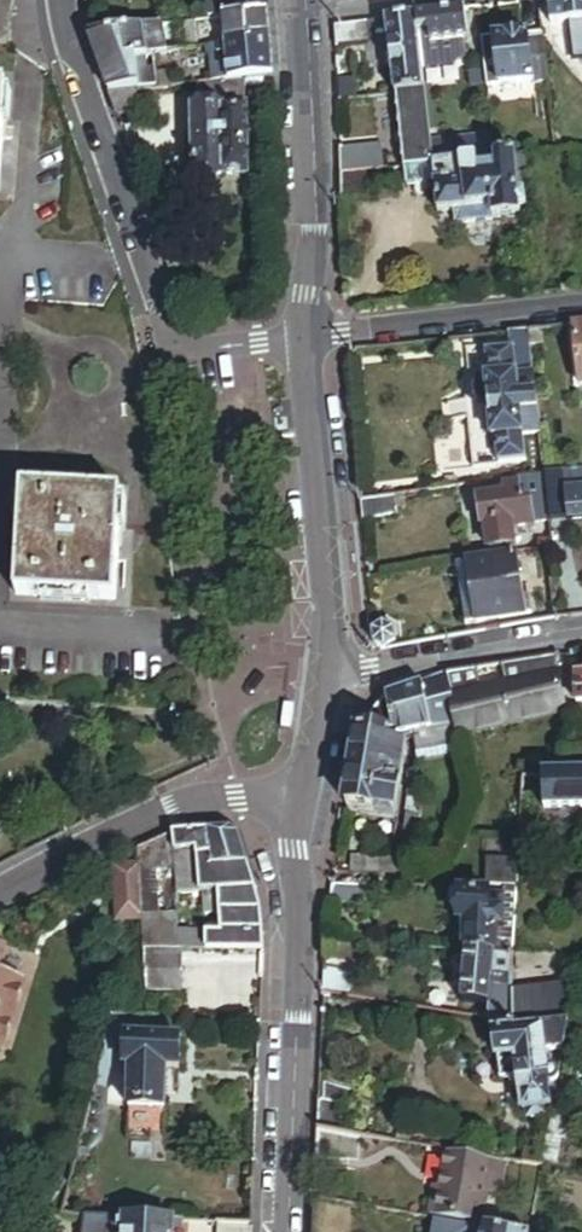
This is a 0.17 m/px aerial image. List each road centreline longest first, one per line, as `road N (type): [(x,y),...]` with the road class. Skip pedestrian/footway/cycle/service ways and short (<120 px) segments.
road 1 (residential): [(306,337),(199,350),(170,335),(63,0)]
road 2 (tertiary): [(303,792),(294,849),(301,912),(286,1231)]
road 3 (tertiary): [(306,337),(329,677)]
road 4 (tertiary): [(299,15),(309,192),(306,337)]
road 5 (residential): [(0,717),(216,726),(233,795)]
road 6 (residential): [(306,337),(581,307)]
road 7 (residential): [(329,677),(581,632)]
road 8 (residential): [(0,894),(174,809),(233,795)]

